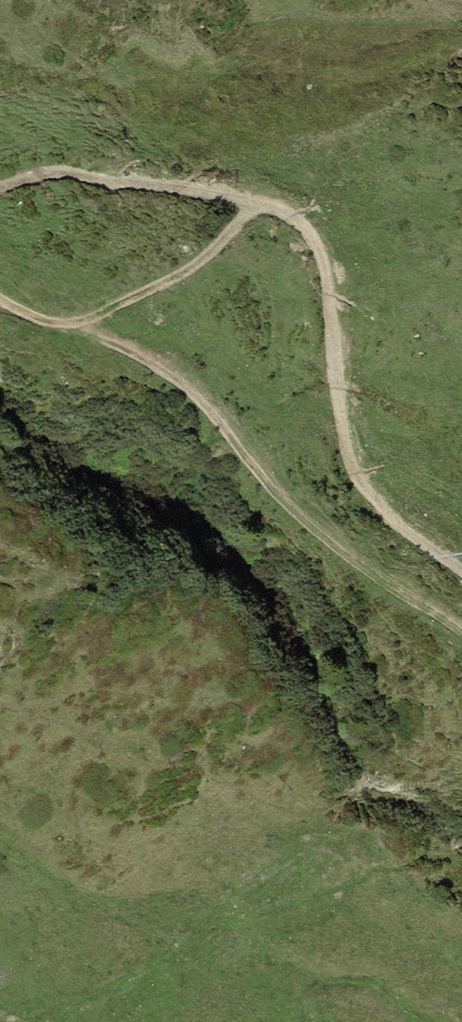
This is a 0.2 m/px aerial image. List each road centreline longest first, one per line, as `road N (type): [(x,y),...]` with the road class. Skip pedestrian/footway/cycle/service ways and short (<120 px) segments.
road 1 (track): [(0,189),(54,171),(290,211),(323,258),(348,453),(365,490),(461,574)]
road 2 (track): [(461,634),(310,528),(174,378),(122,348),(0,300)]
road 3 (track): [(267,205),(176,276),(82,321),(56,323)]

